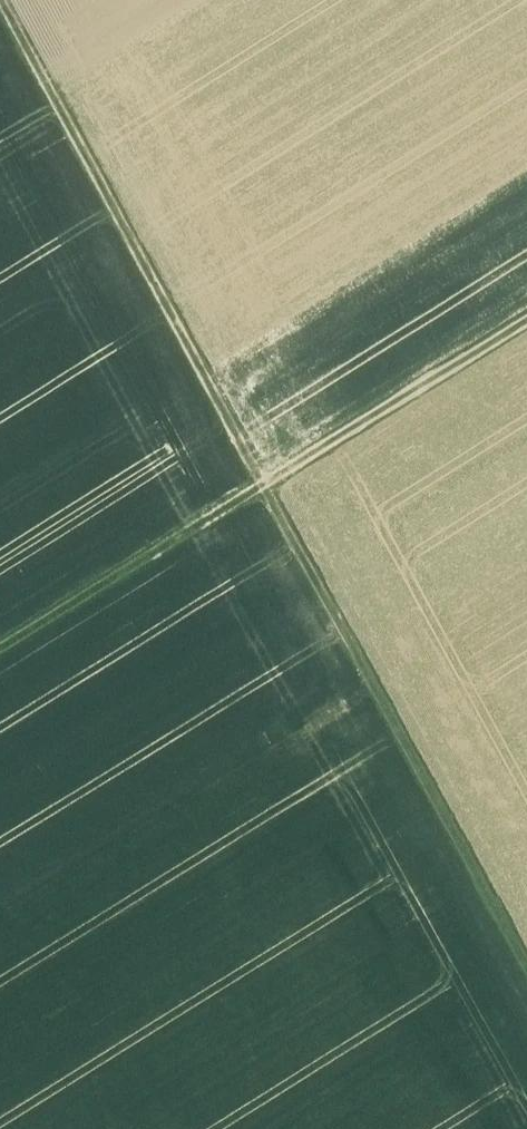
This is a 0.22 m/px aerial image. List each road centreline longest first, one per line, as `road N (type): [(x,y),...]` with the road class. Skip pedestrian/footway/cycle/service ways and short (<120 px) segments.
road 1 (track): [(6,0),(526,959)]
road 2 (track): [(526,321),(0,654)]

